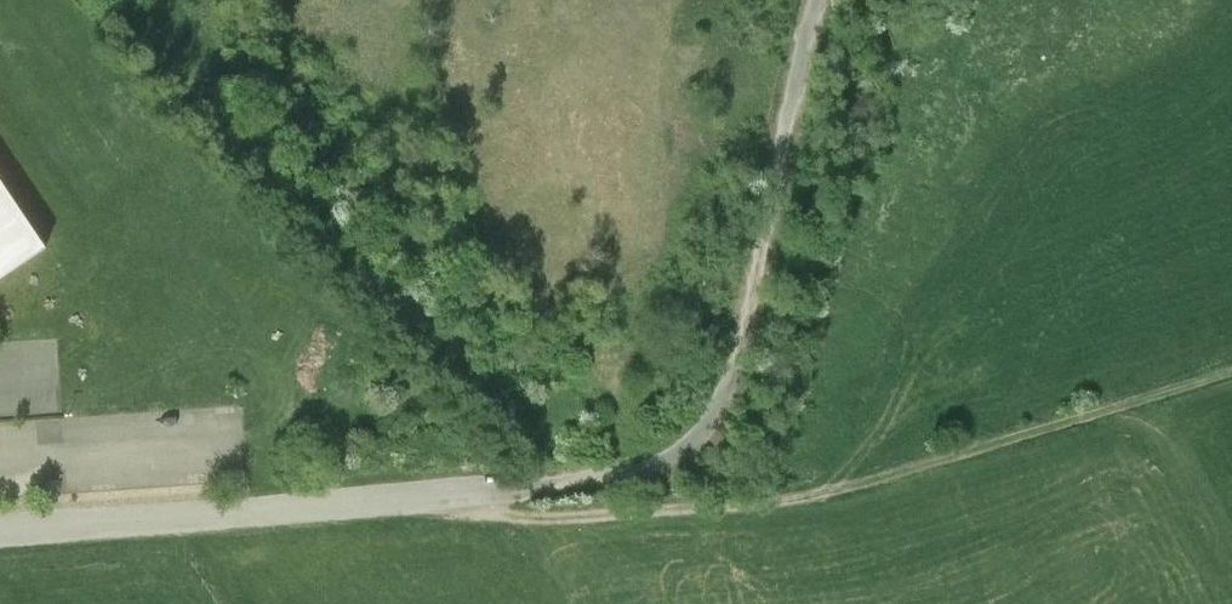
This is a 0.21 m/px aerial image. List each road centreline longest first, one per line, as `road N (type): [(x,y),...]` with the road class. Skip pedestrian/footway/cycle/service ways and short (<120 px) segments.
road 1 (track): [(460,496),(465,521),(798,509),(1231,376)]
road 2 (track): [(824,0),(702,446),(637,476),(526,492)]

